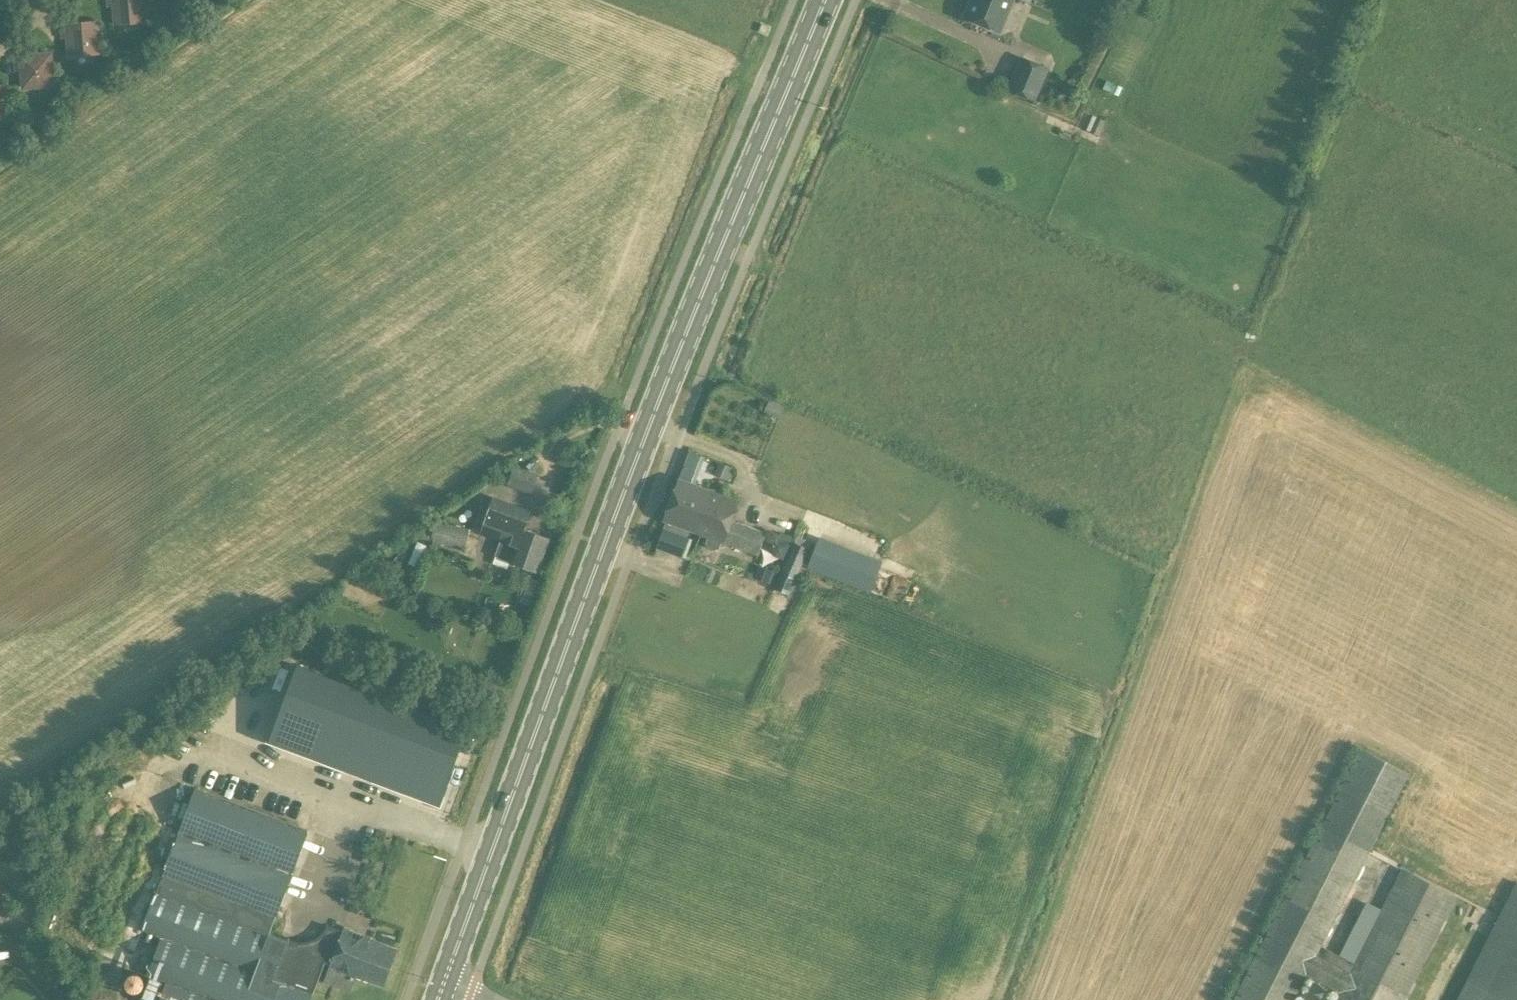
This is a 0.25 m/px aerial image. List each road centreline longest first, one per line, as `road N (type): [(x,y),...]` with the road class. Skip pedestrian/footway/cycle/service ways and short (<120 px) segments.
road 1 (primary): [(443,984),(577,617),(826,0)]

